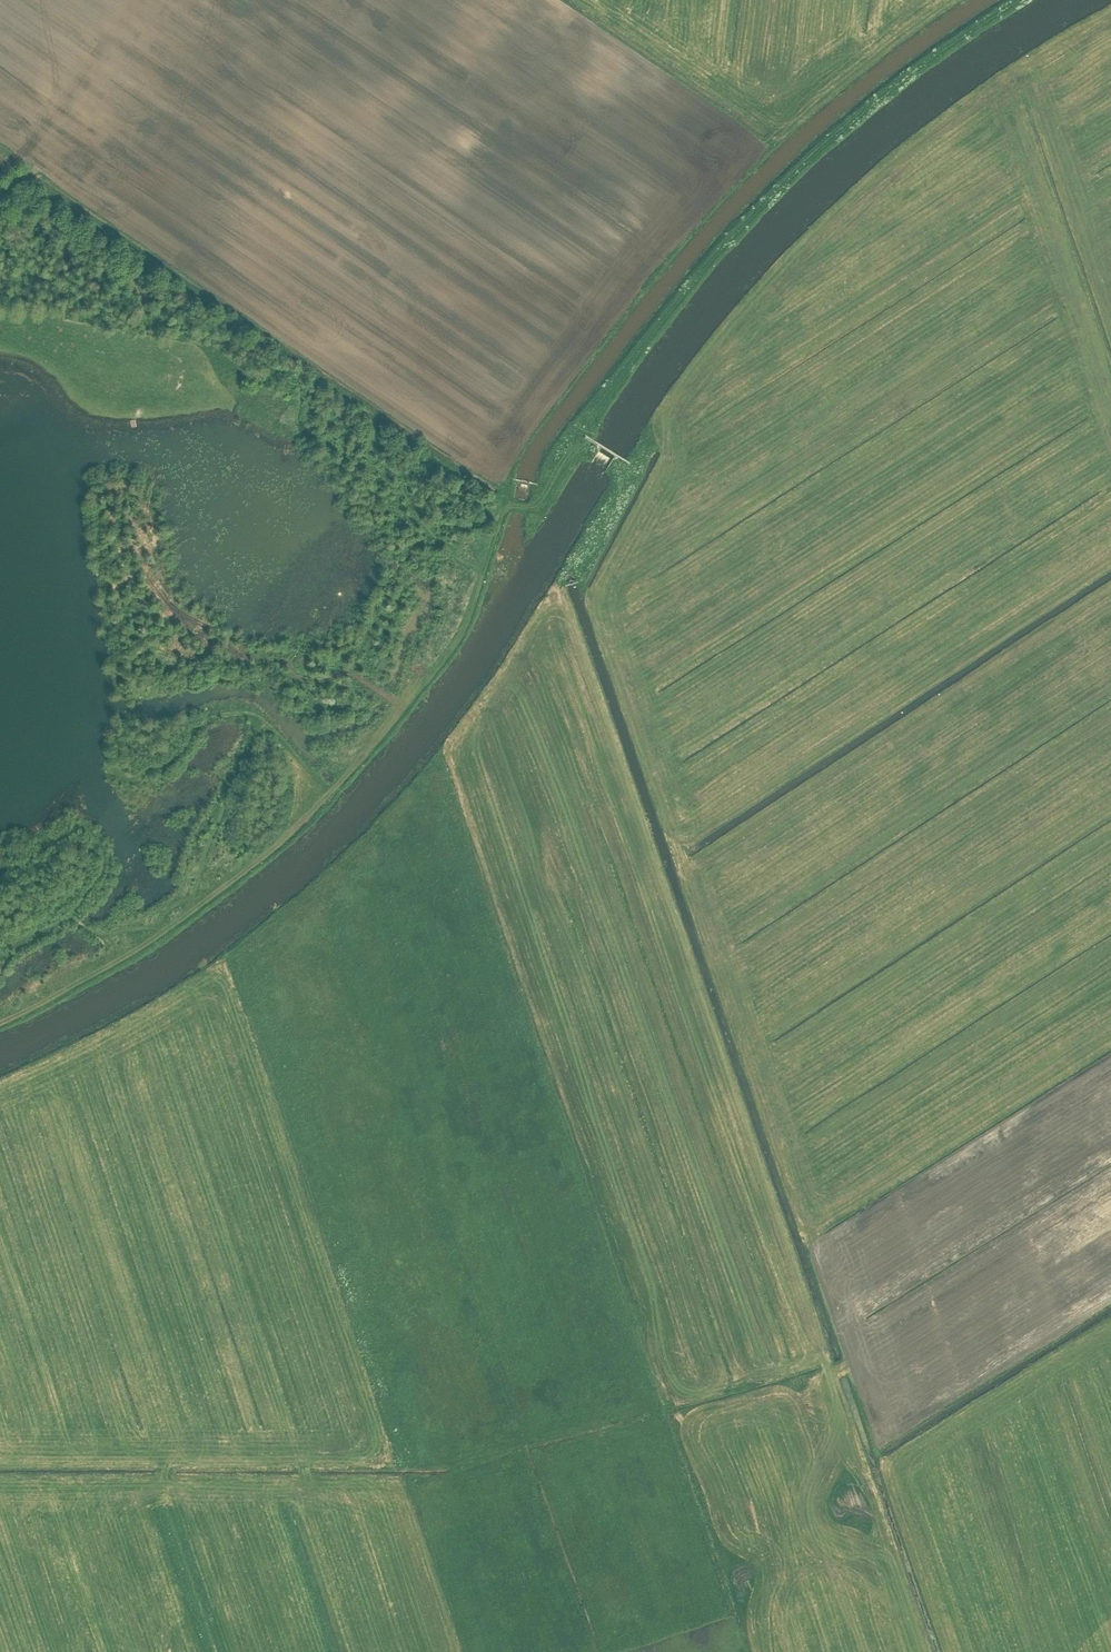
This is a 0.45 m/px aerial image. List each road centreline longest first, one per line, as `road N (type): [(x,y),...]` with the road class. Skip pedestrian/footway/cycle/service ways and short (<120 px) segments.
road 1 (track): [(323,799),(459,638),(500,522)]
road 2 (track): [(0,1022),(166,929)]
road 3 (track): [(191,911),(323,799)]

